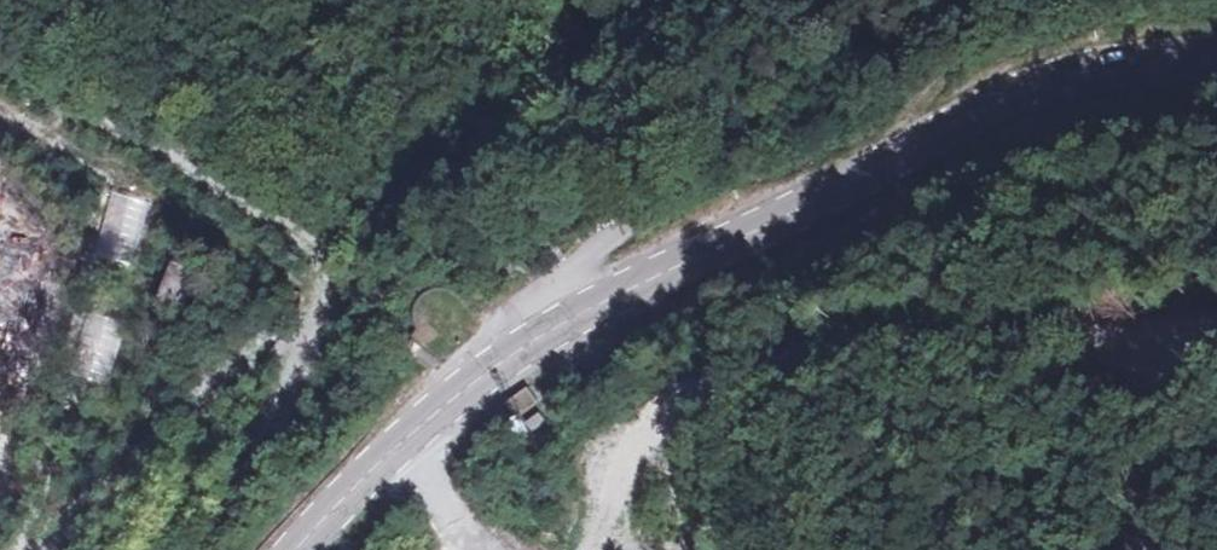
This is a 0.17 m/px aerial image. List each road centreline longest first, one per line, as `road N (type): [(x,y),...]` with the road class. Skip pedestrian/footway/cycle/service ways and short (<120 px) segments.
road 1 (secondary): [(561,321),(1033,87),(1216,48)]
road 2 (track): [(212,549),(313,323),(319,276),(307,244),(0,57)]
road 3 (unclassified): [(886,0),(823,68),(578,266),(561,321)]
road 4 (secondary): [(295,549),(354,486),(468,387),(561,321)]
road 5 (track): [(883,162),(923,98),(960,63),(1007,40),(1148,0)]

